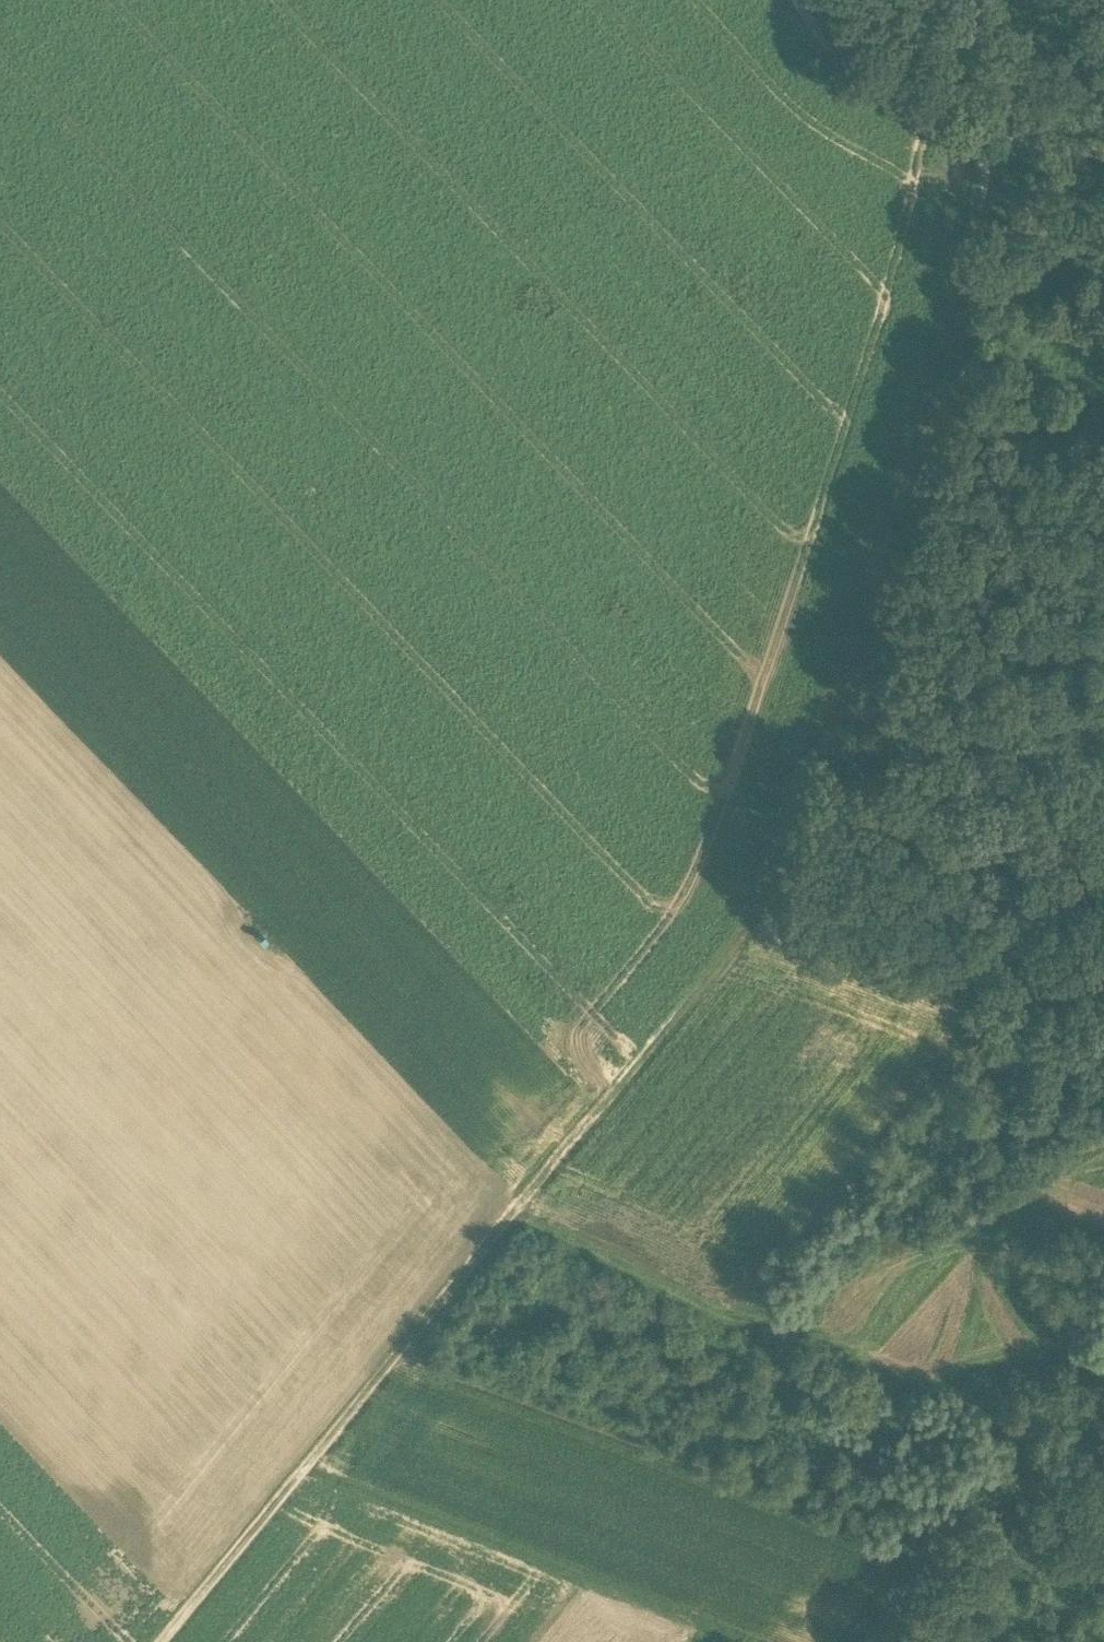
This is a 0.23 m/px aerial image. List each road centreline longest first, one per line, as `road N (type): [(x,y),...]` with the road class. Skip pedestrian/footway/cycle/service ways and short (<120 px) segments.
road 1 (track): [(996,139),(866,601),(765,903),(160,1641)]
road 2 (track): [(302,1468),(756,1641)]
road 3 (track): [(800,0),(866,82),(996,139),(1103,157)]

